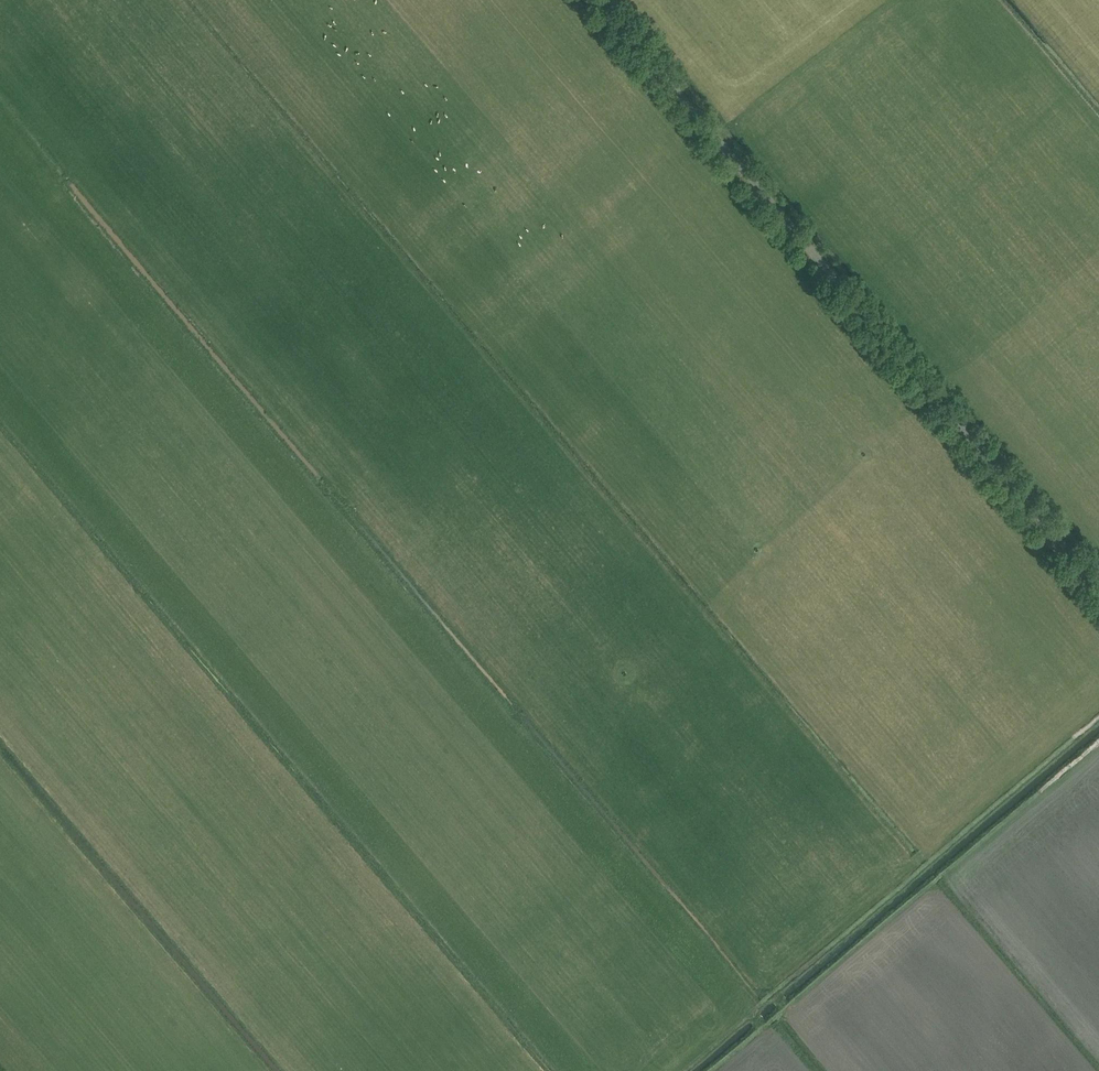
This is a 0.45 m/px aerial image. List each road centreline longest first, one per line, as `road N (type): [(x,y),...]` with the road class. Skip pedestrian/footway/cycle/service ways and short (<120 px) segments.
road 1 (unclassified): [(1098,586),(599,0)]

